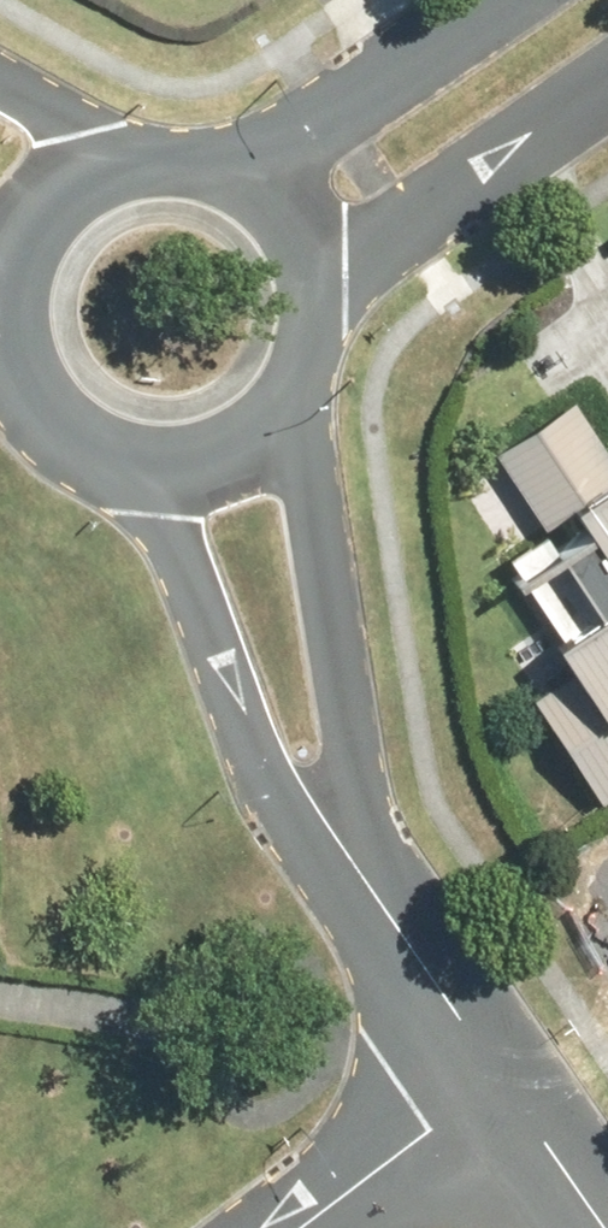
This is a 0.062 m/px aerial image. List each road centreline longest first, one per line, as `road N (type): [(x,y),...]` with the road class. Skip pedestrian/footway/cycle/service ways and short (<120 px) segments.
road 1 (residential): [(271,413),(312,559),(334,736),(336,837)]
road 2 (residential): [(336,837),(132,468)]
road 3 (residential): [(607,69),(458,176),(307,313)]
road 4 (residential): [(208,170),(359,98),(492,0)]
road 5 (residential): [(336,837),(504,1085)]
road 6 (residential): [(316,1227),(504,1085)]
road 7 (residential): [(132,468),(81,452),(43,424),(11,380),(0,337)]
road 8 (residential): [(208,170),(261,204),(292,248),(307,313)]
road 9 (residential): [(504,1085),(601,1227)]
road 10 (residential): [(271,413),(230,448),(183,466),(132,468)]
road 11 (residential): [(3,272),(26,223),(56,191),(102,168)]
road 12 (residential): [(0,96),(102,168)]

